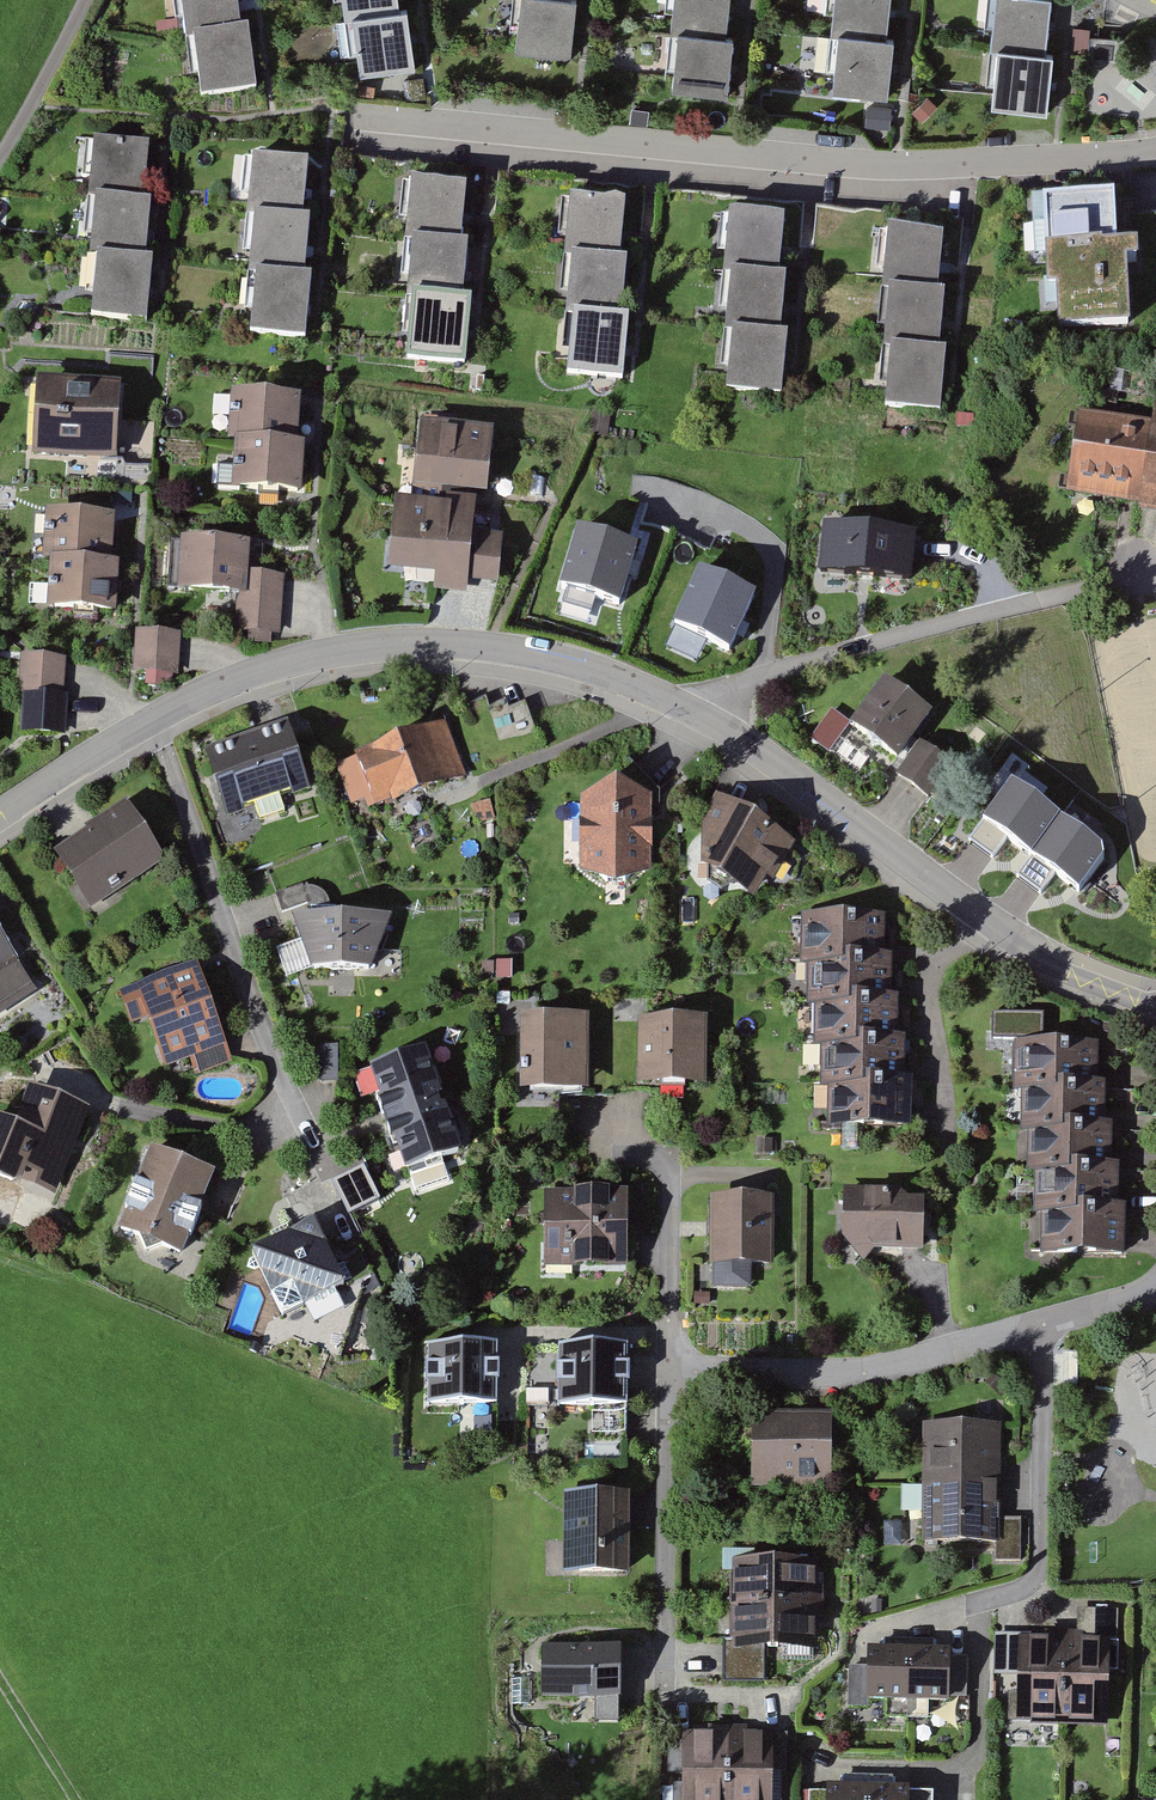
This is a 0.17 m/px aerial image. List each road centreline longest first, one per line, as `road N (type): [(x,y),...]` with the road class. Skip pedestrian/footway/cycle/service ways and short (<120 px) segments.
road 1 (residential): [(360,114),(897,168),(1155,155)]
road 2 (residential): [(663,1707),(669,1369),(859,1372),(1041,1324)]
road 3 (residential): [(1041,1324),(1044,1556),(985,1602),(978,1739),(960,1771),(813,1767)]
road 4 (residential): [(679,703),(800,780),(1018,943),(1078,976),(1155,1003)]
road 5 (residential): [(156,717),(286,661),(393,642),(483,646),(565,662),(679,703)]
road 6 (residential): [(679,703),(938,624),(1098,587),(1155,582)]
road 7 (residential): [(156,717),(284,1086),(278,1123)]
road 8 (residential): [(0,817),(156,717)]
road 9 (residential): [(0,156),(83,0)]
road 10 (track): [(0,1684),(71,1799)]
road 11 (residential): [(1041,1324),(1145,1297),(1155,1286)]

